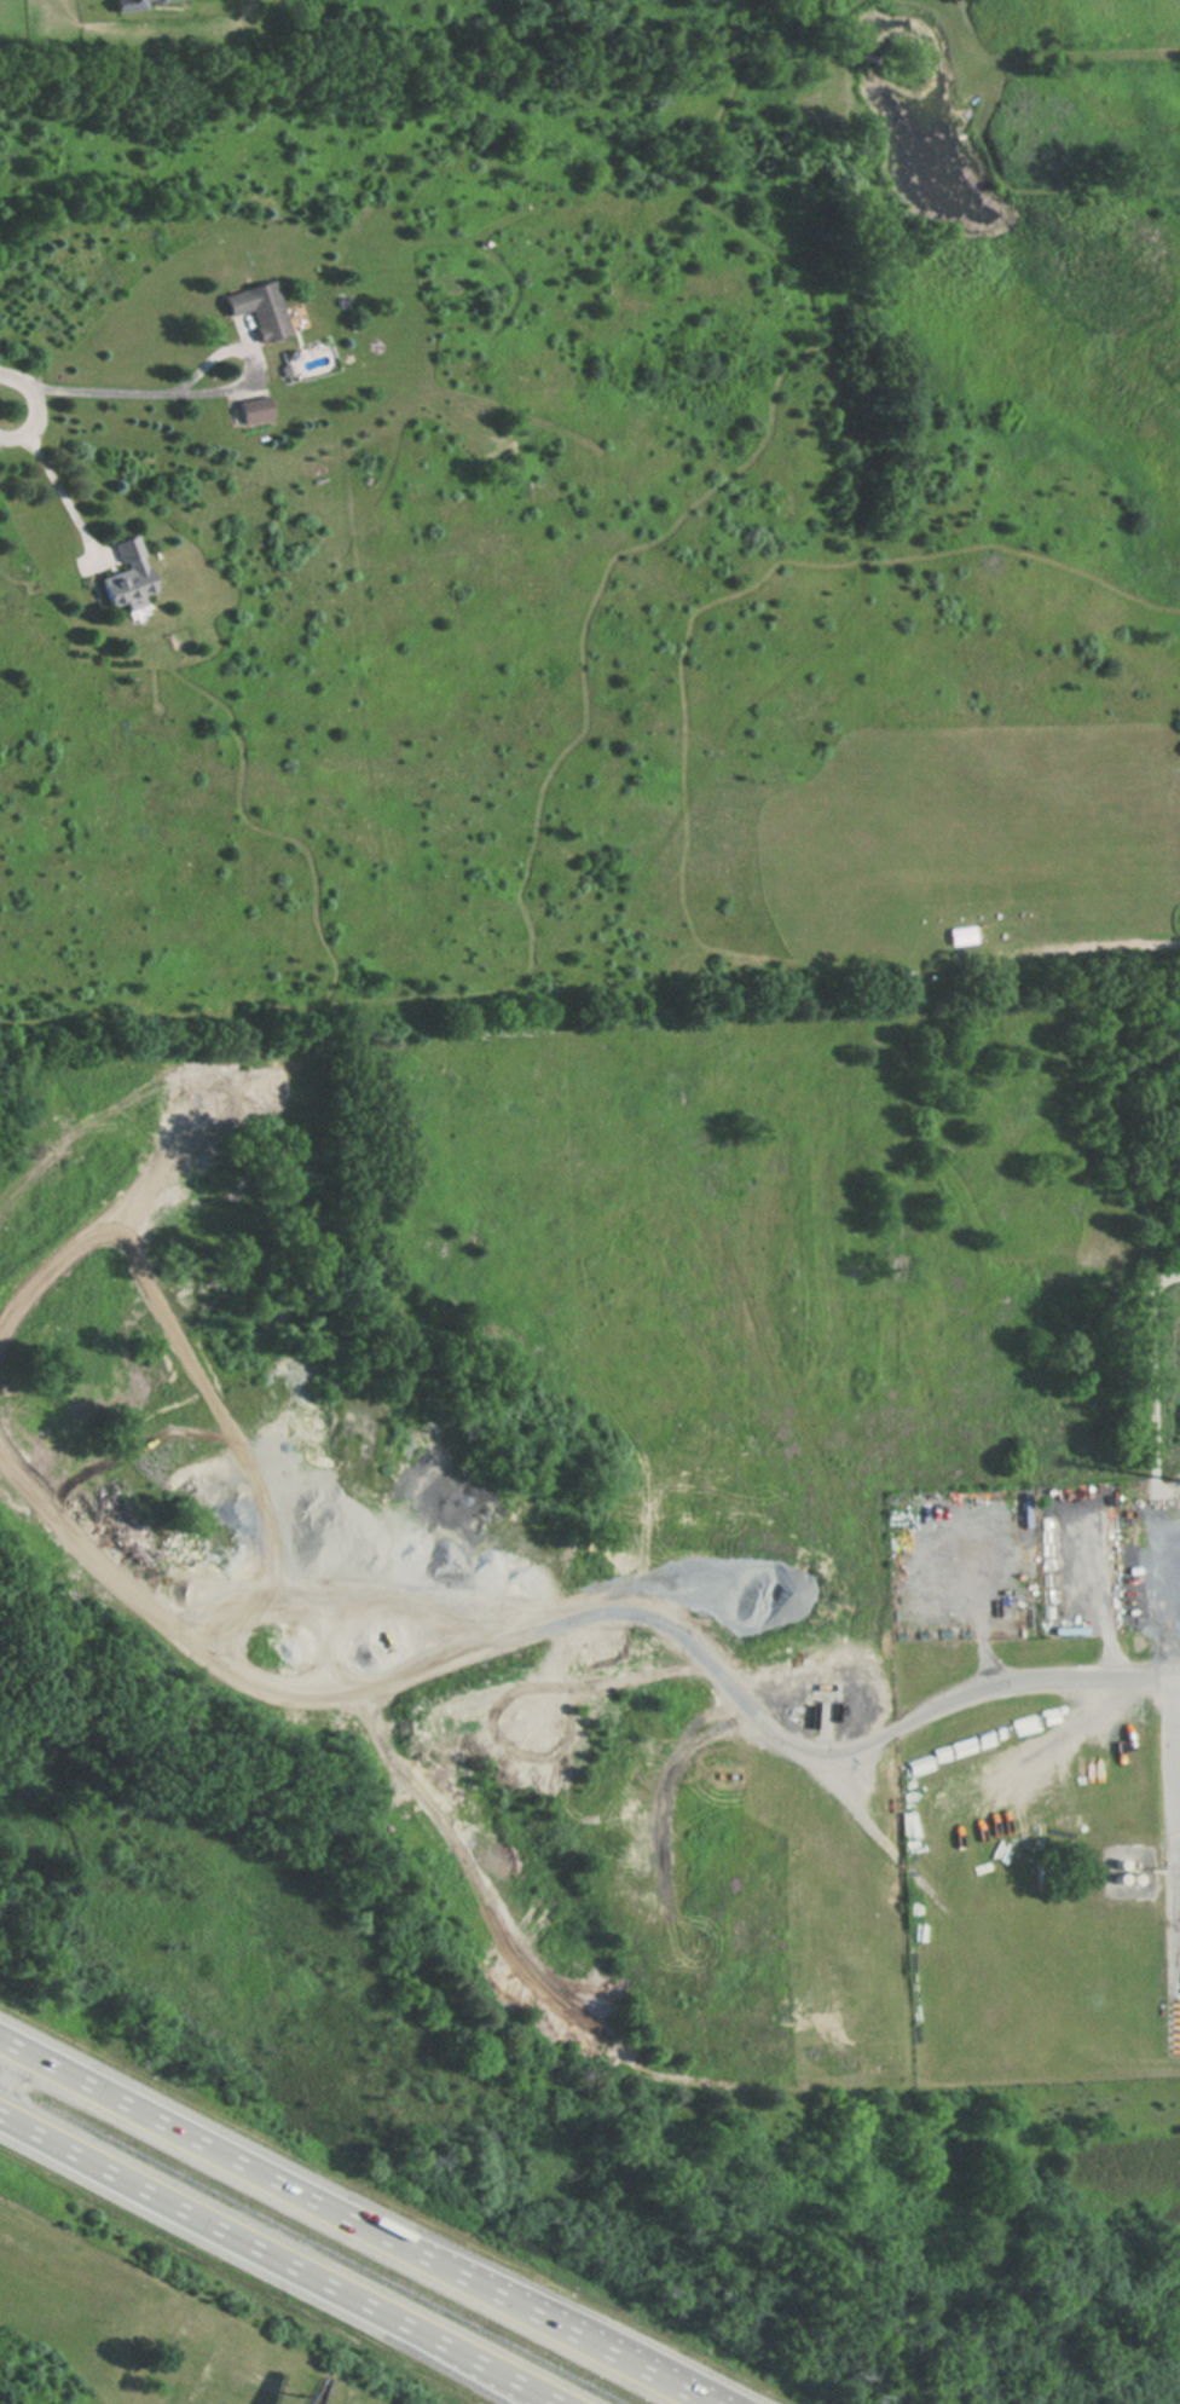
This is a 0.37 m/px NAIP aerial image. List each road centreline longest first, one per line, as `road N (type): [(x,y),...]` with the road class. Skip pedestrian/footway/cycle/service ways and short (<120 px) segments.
road 1 (motorway): [(713,2403),(0,2037)]
road 2 (motorway): [(0,2119),(534,2394)]

